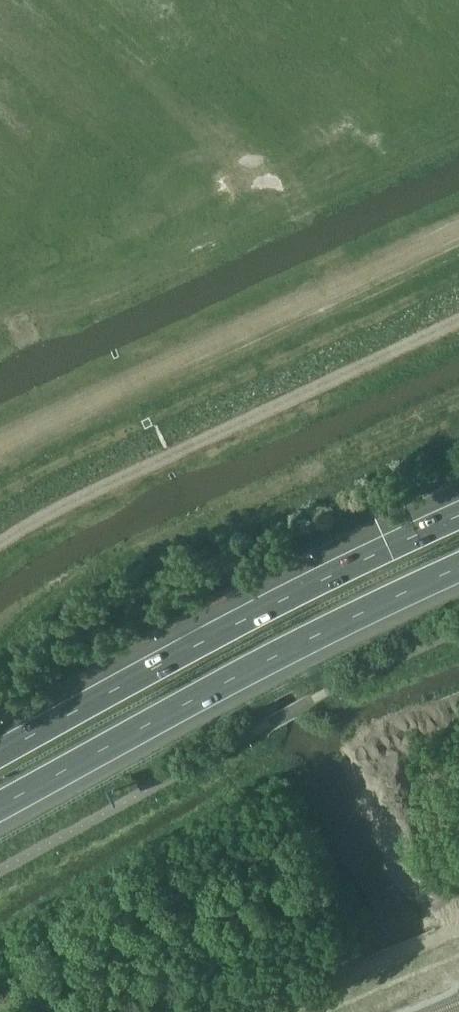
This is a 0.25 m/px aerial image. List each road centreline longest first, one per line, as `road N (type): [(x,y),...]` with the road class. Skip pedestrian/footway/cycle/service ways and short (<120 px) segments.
road 1 (motorway): [(0,807),(322,631),(458,569)]
road 2 (motorway): [(458,516),(290,595),(0,754)]
road 3 (track): [(0,948),(133,882),(458,752)]

